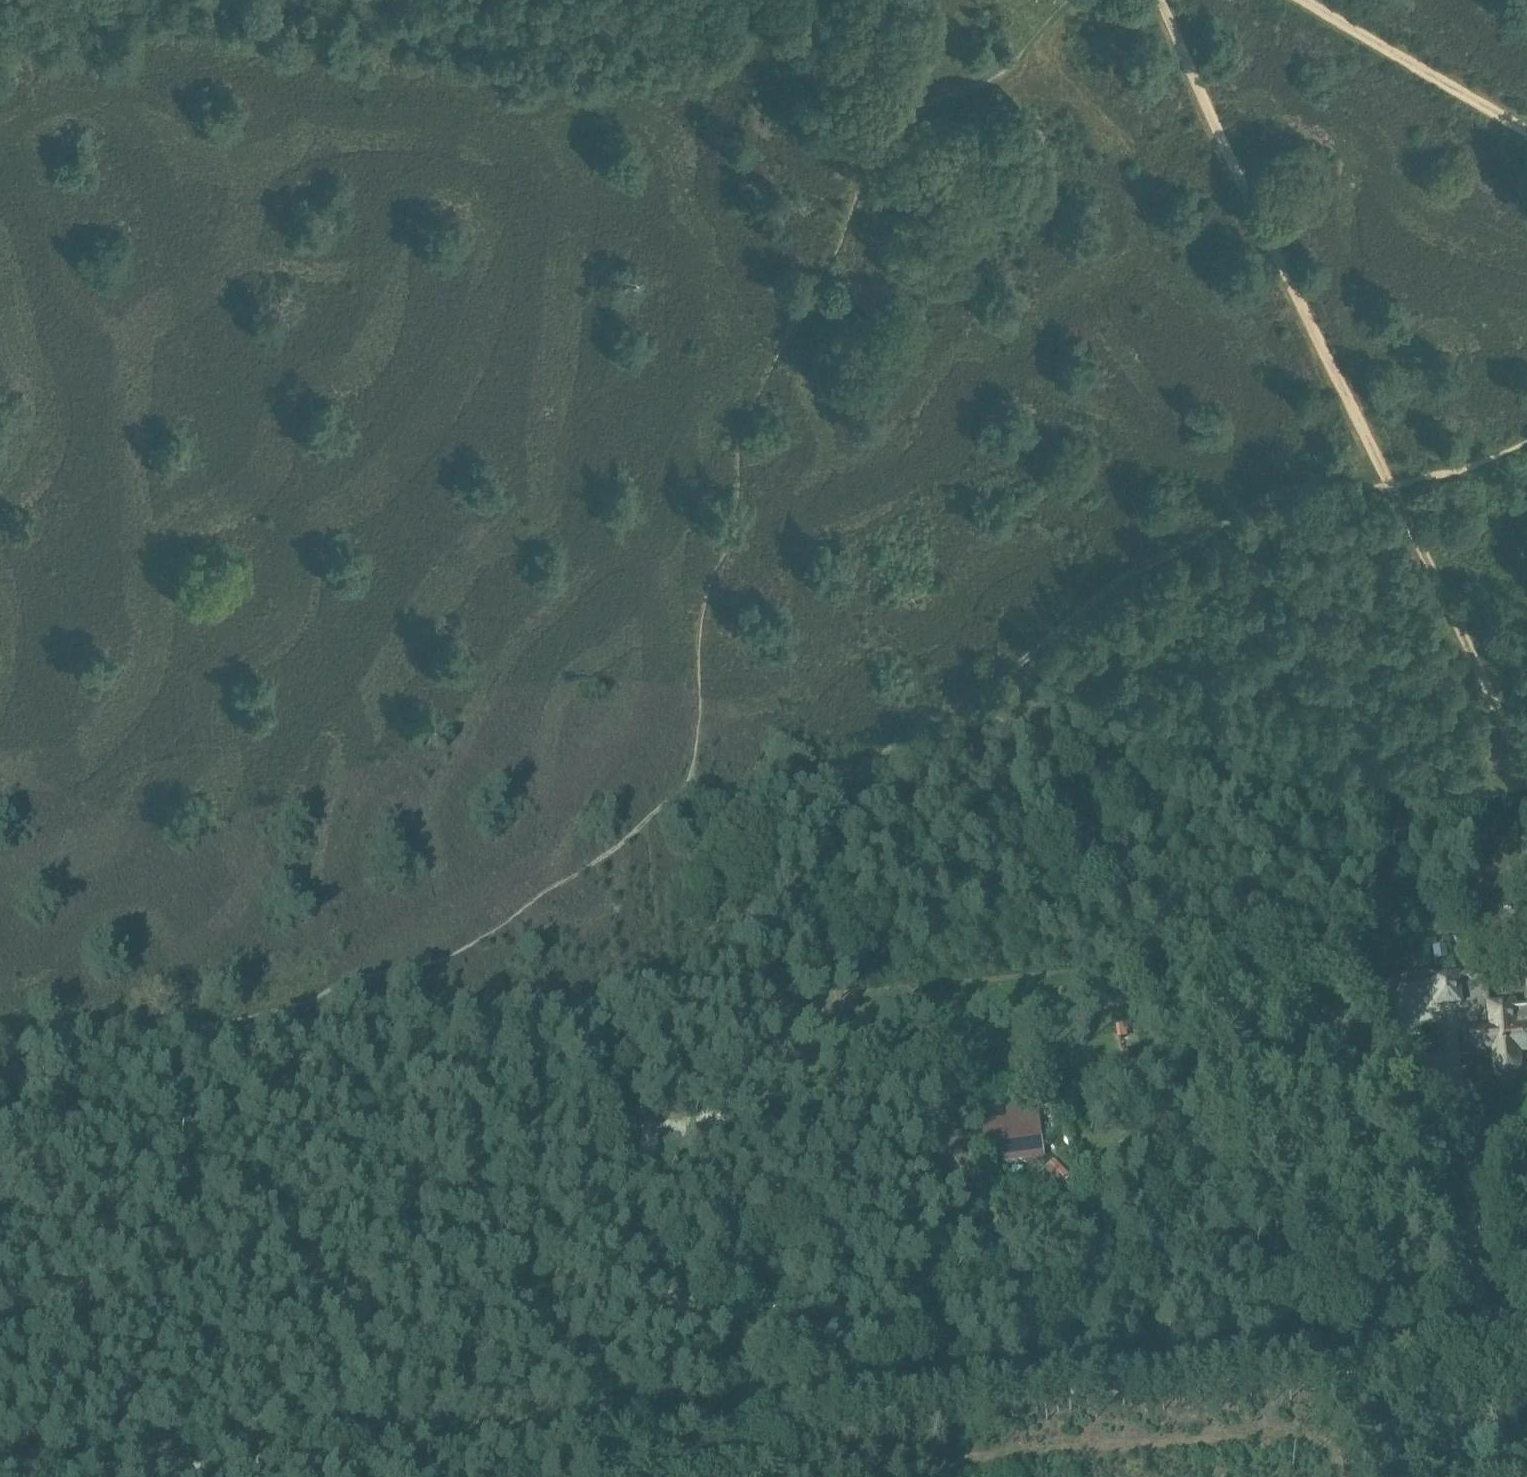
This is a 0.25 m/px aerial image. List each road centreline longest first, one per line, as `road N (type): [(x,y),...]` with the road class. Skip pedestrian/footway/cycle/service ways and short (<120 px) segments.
road 1 (track): [(1526,1355),(1,1476)]
road 2 (track): [(1526,773),(1163,0)]
road 3 (track): [(1526,136),(1295,0)]

